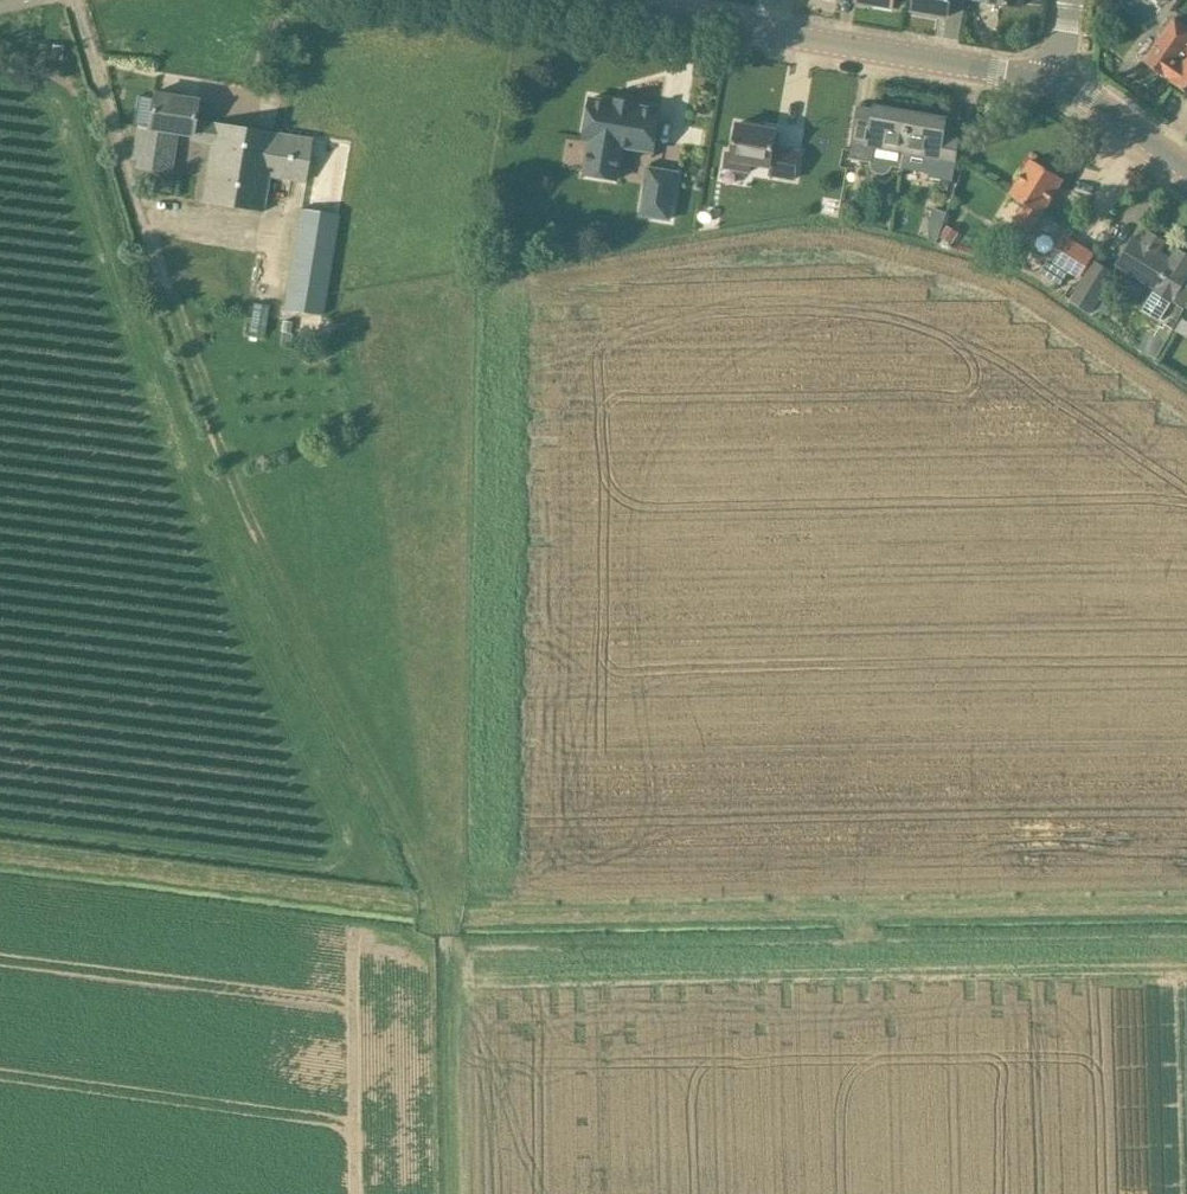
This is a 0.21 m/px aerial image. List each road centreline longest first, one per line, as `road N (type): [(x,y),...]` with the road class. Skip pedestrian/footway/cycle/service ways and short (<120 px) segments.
road 1 (tertiary): [(1060,83),(588,0)]
road 2 (tertiary): [(1186,165),(1085,92),(1060,83)]

